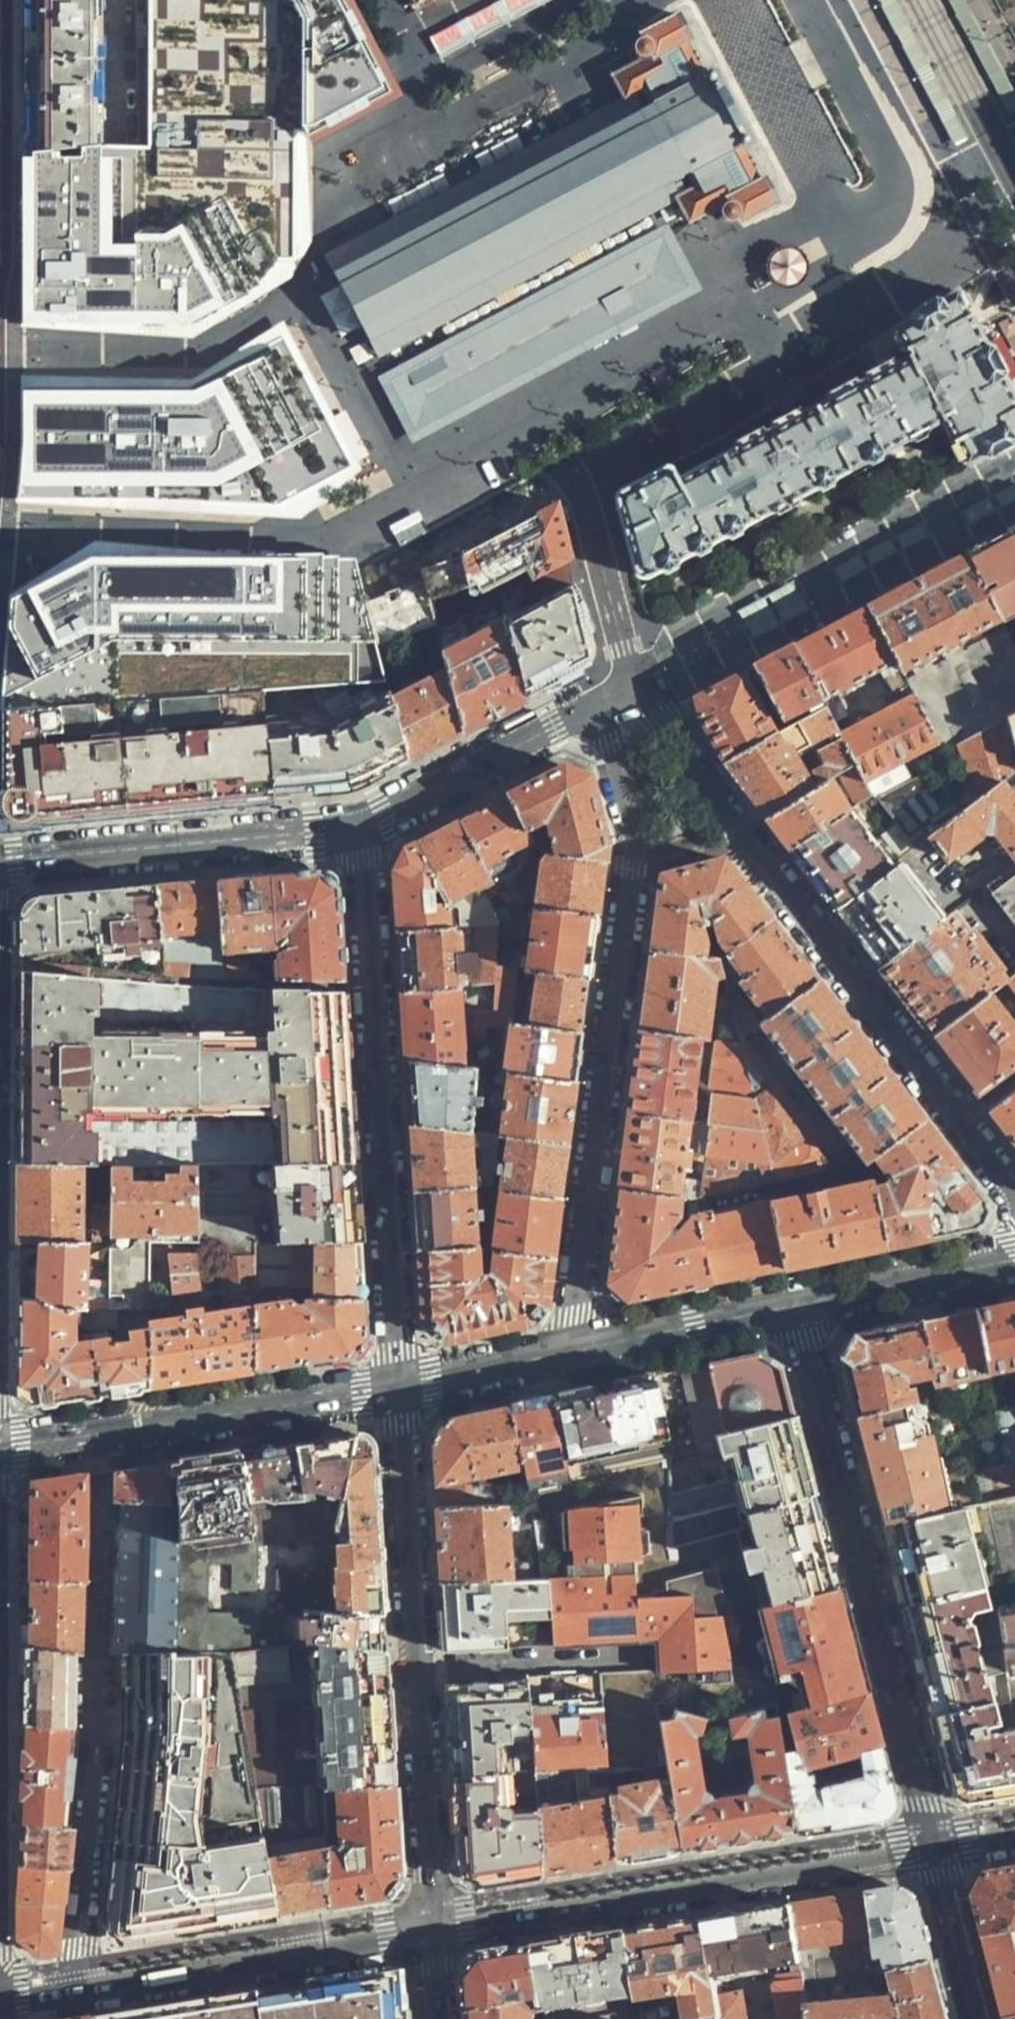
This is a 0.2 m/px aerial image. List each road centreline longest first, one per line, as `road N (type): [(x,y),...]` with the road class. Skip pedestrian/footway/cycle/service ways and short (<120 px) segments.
road 1 (residential): [(628,692),(615,726),(632,864),(573,1314),(580,1352)]
road 2 (residential): [(1014,1197),(739,837),(648,701),(628,692)]
road 3 (secondary): [(399,1390),(365,864),(355,829)]
road 4 (tertiary): [(790,1310),(934,1842)]
road 5 (secondary): [(433,1927),(399,1390)]
road 6 (residential): [(934,1842),(433,1927)]
road 7 (residential): [(433,1927),(0,1998)]
road 8 (residential): [(0,1449),(399,1390)]
road 9 (secondary): [(355,829),(0,864)]
road 10 (residential): [(355,829),(628,692)]
road 11 (residential): [(790,1310),(1014,1260)]
road 12 (residential): [(628,692),(578,479)]
road 13 (residential): [(580,1352),(790,1310)]
road 14 (residential): [(399,1390),(580,1352)]
road 15 (tertiary): [(980,2018),(934,1842)]

